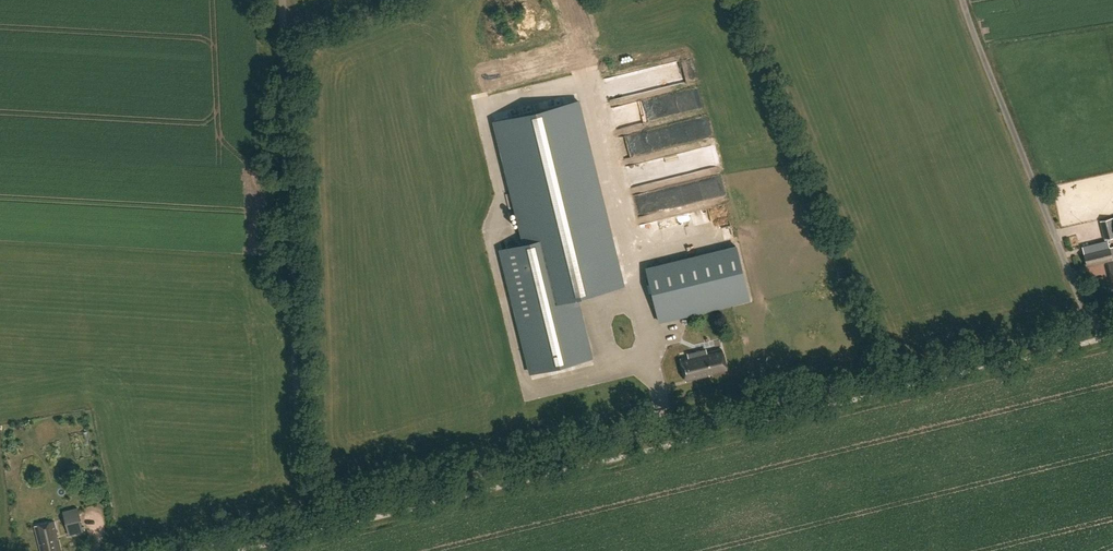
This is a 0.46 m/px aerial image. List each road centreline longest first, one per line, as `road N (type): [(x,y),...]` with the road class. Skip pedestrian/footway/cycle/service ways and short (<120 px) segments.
road 1 (tertiary): [(303,517),(1093,325)]
road 2 (unclassified): [(303,517),(284,0)]
road 3 (unclassified): [(1093,325),(964,0)]
road 4 (tertiary): [(303,517),(170,550)]

